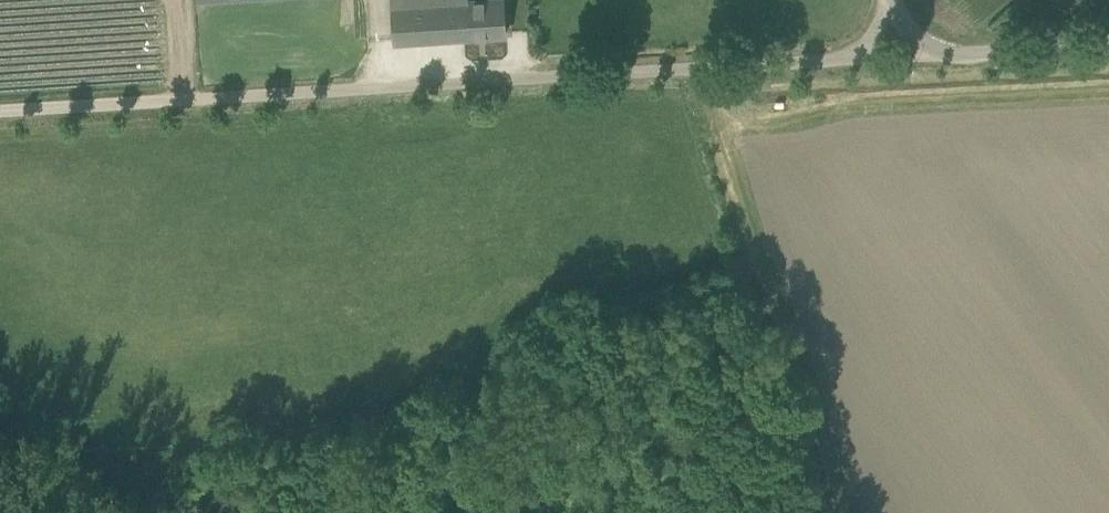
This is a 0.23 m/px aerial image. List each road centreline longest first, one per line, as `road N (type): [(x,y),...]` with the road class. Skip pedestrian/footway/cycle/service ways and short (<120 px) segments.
road 1 (unclassified): [(358,90),(862,58)]
road 2 (track): [(0,112),(358,90)]
road 3 (unclassified): [(932,54),(1108,46)]

